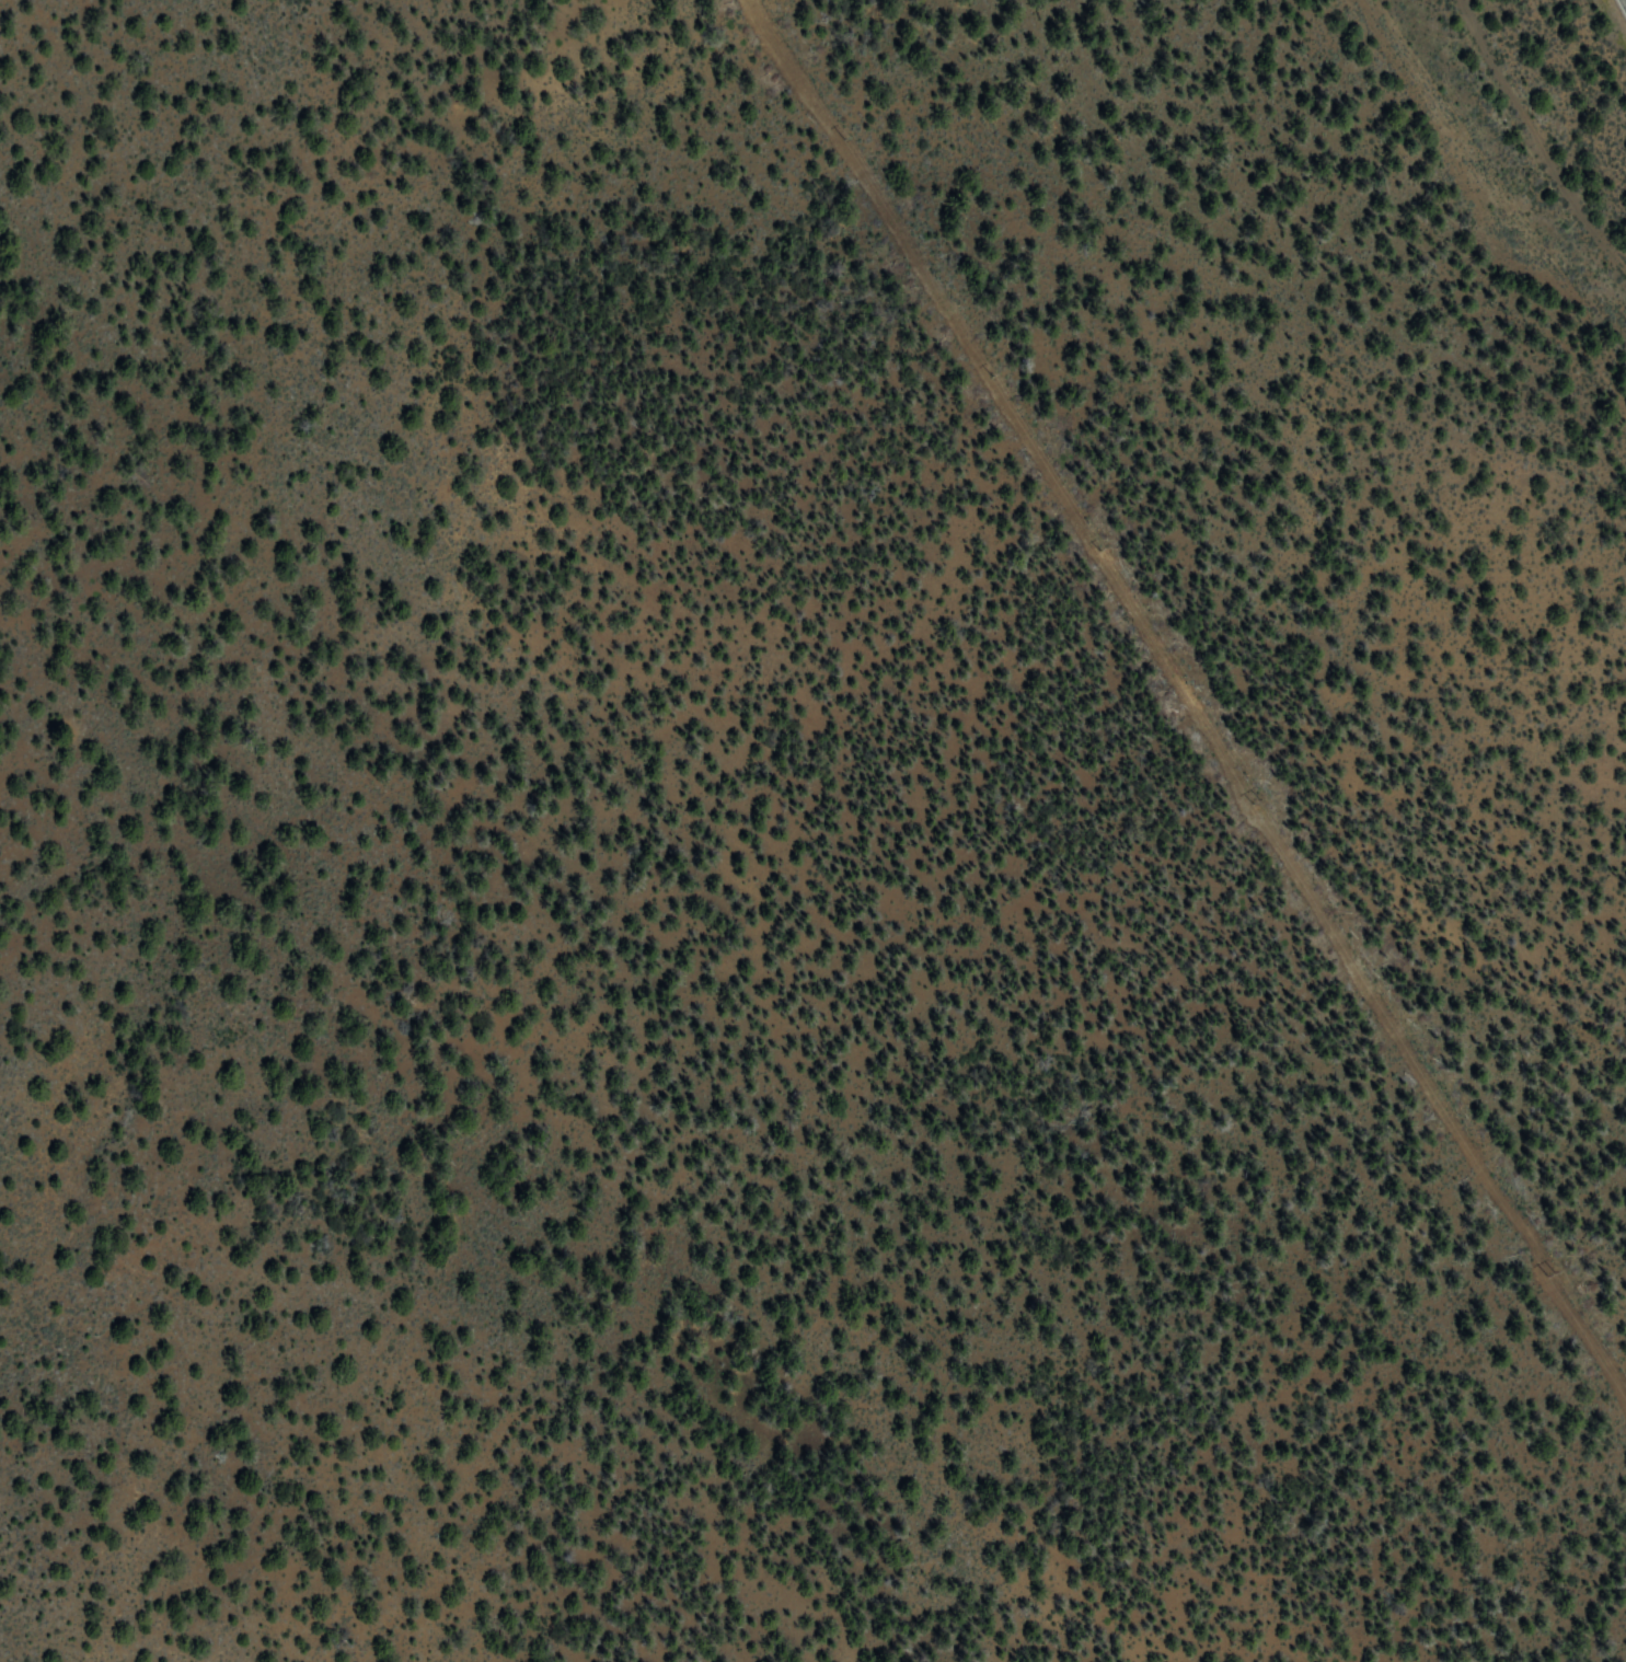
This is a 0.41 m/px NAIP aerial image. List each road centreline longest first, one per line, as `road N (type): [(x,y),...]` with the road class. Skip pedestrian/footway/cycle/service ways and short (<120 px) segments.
road 1 (track): [(1625,270),(1559,188),(1461,0)]

